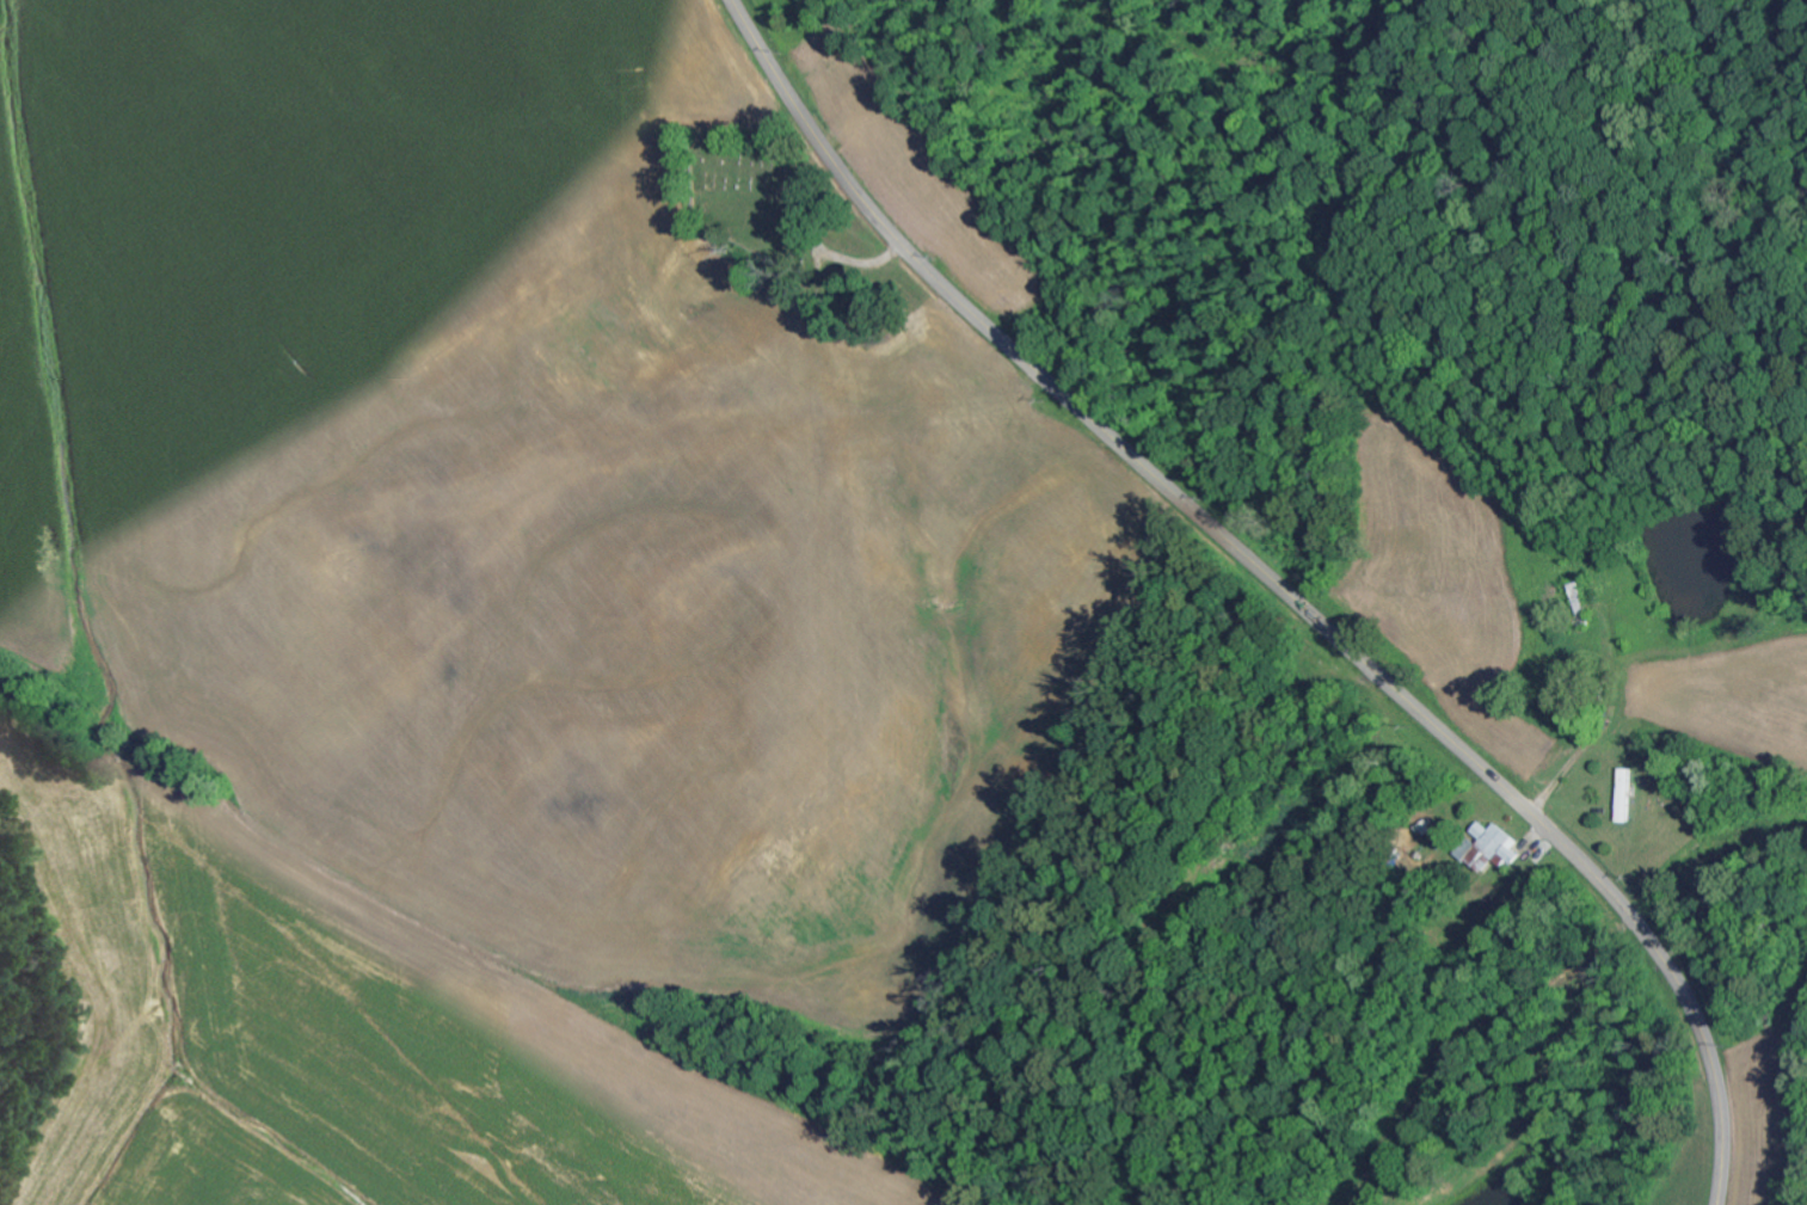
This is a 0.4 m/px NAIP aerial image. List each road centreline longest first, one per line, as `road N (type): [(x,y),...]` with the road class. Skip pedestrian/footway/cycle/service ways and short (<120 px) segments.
road 1 (tertiary): [(732,0),(854,184),(941,278),(1518,805),(1617,906),(1683,995),(1709,1053),(1723,1119),(1721,1204)]

